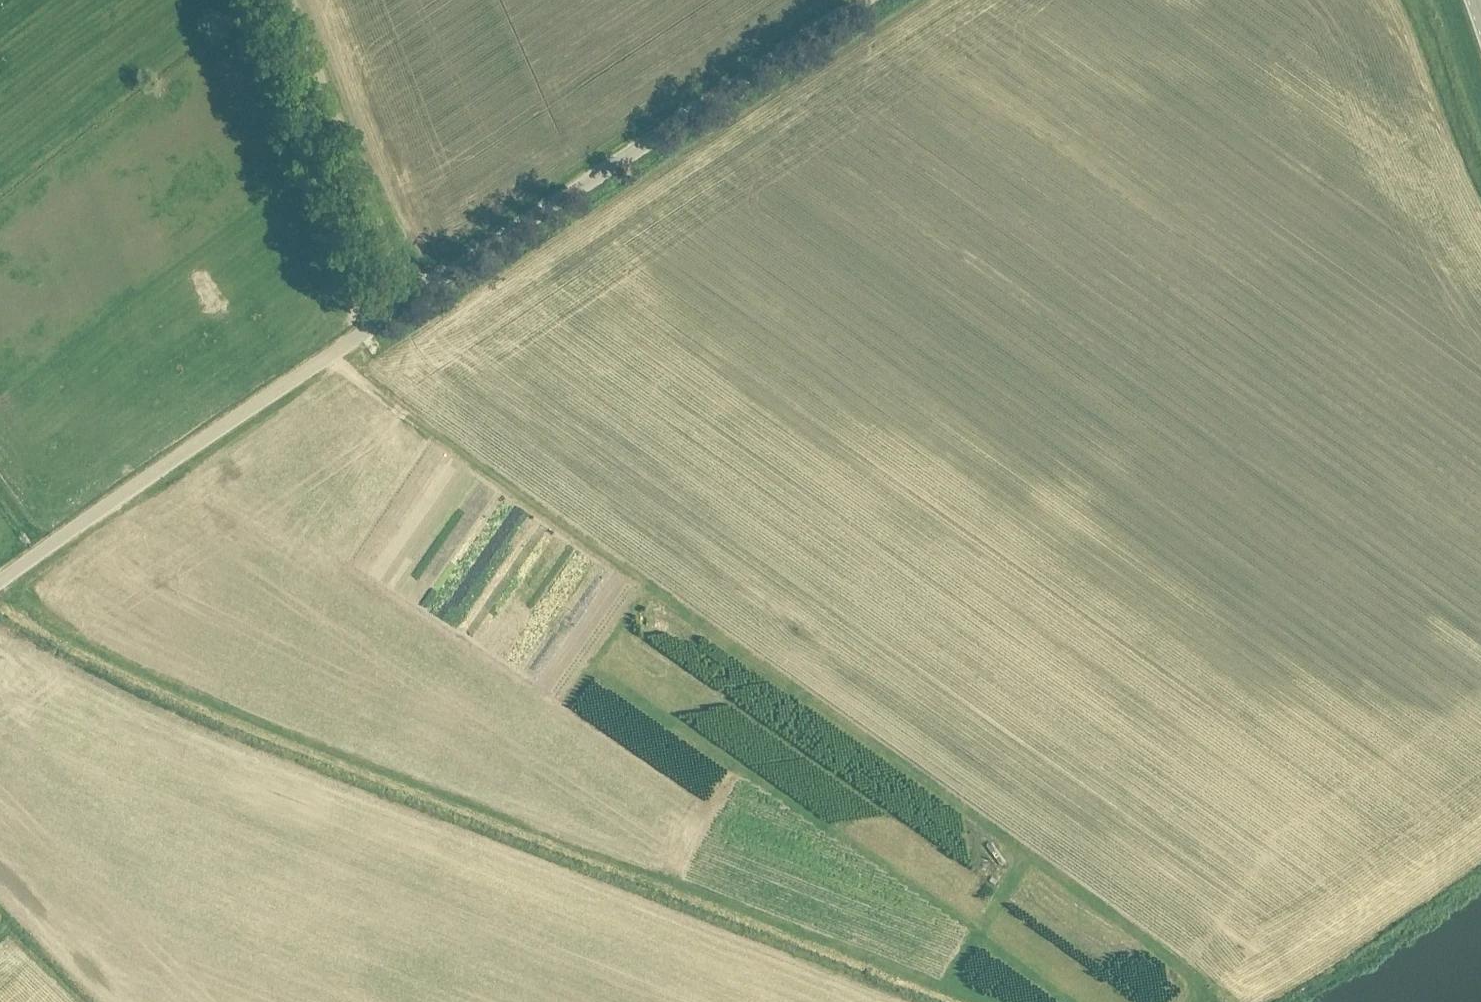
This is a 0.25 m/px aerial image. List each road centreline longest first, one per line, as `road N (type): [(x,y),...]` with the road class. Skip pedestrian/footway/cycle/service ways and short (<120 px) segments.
road 1 (unclassified): [(403,302),(863,0)]
road 2 (unclassified): [(0,579),(403,302)]
road 3 (unclassified): [(403,302),(285,0)]

